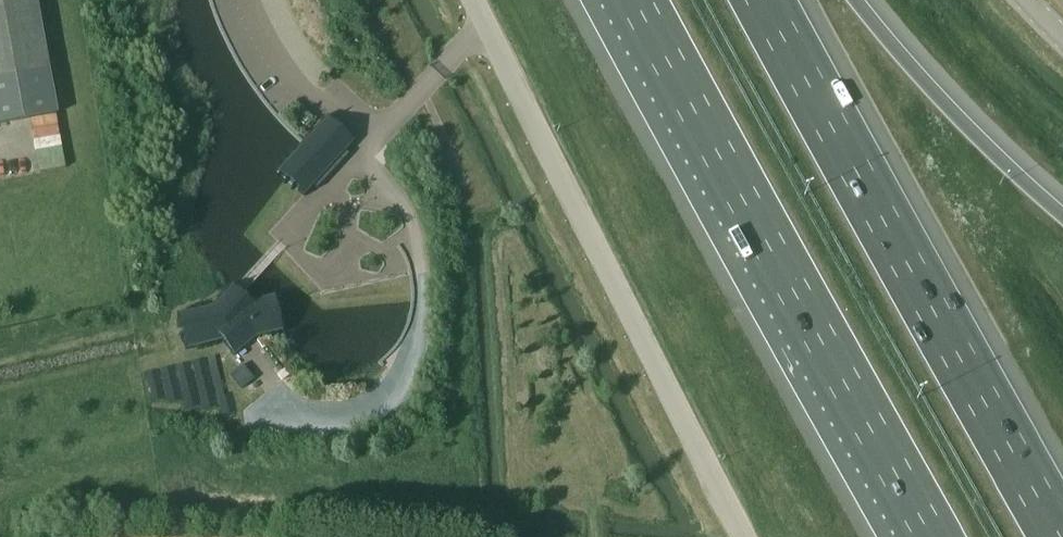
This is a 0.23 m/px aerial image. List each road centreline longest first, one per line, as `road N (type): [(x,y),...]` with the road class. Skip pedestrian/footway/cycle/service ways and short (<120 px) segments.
road 1 (motorway): [(630,0),(925,536)]
road 2 (motorway): [(1062,536),(768,0)]
road 3 (unclassified): [(742,536),(479,0)]
road 4 (motorway): [(1062,212),(993,153),(859,0)]

